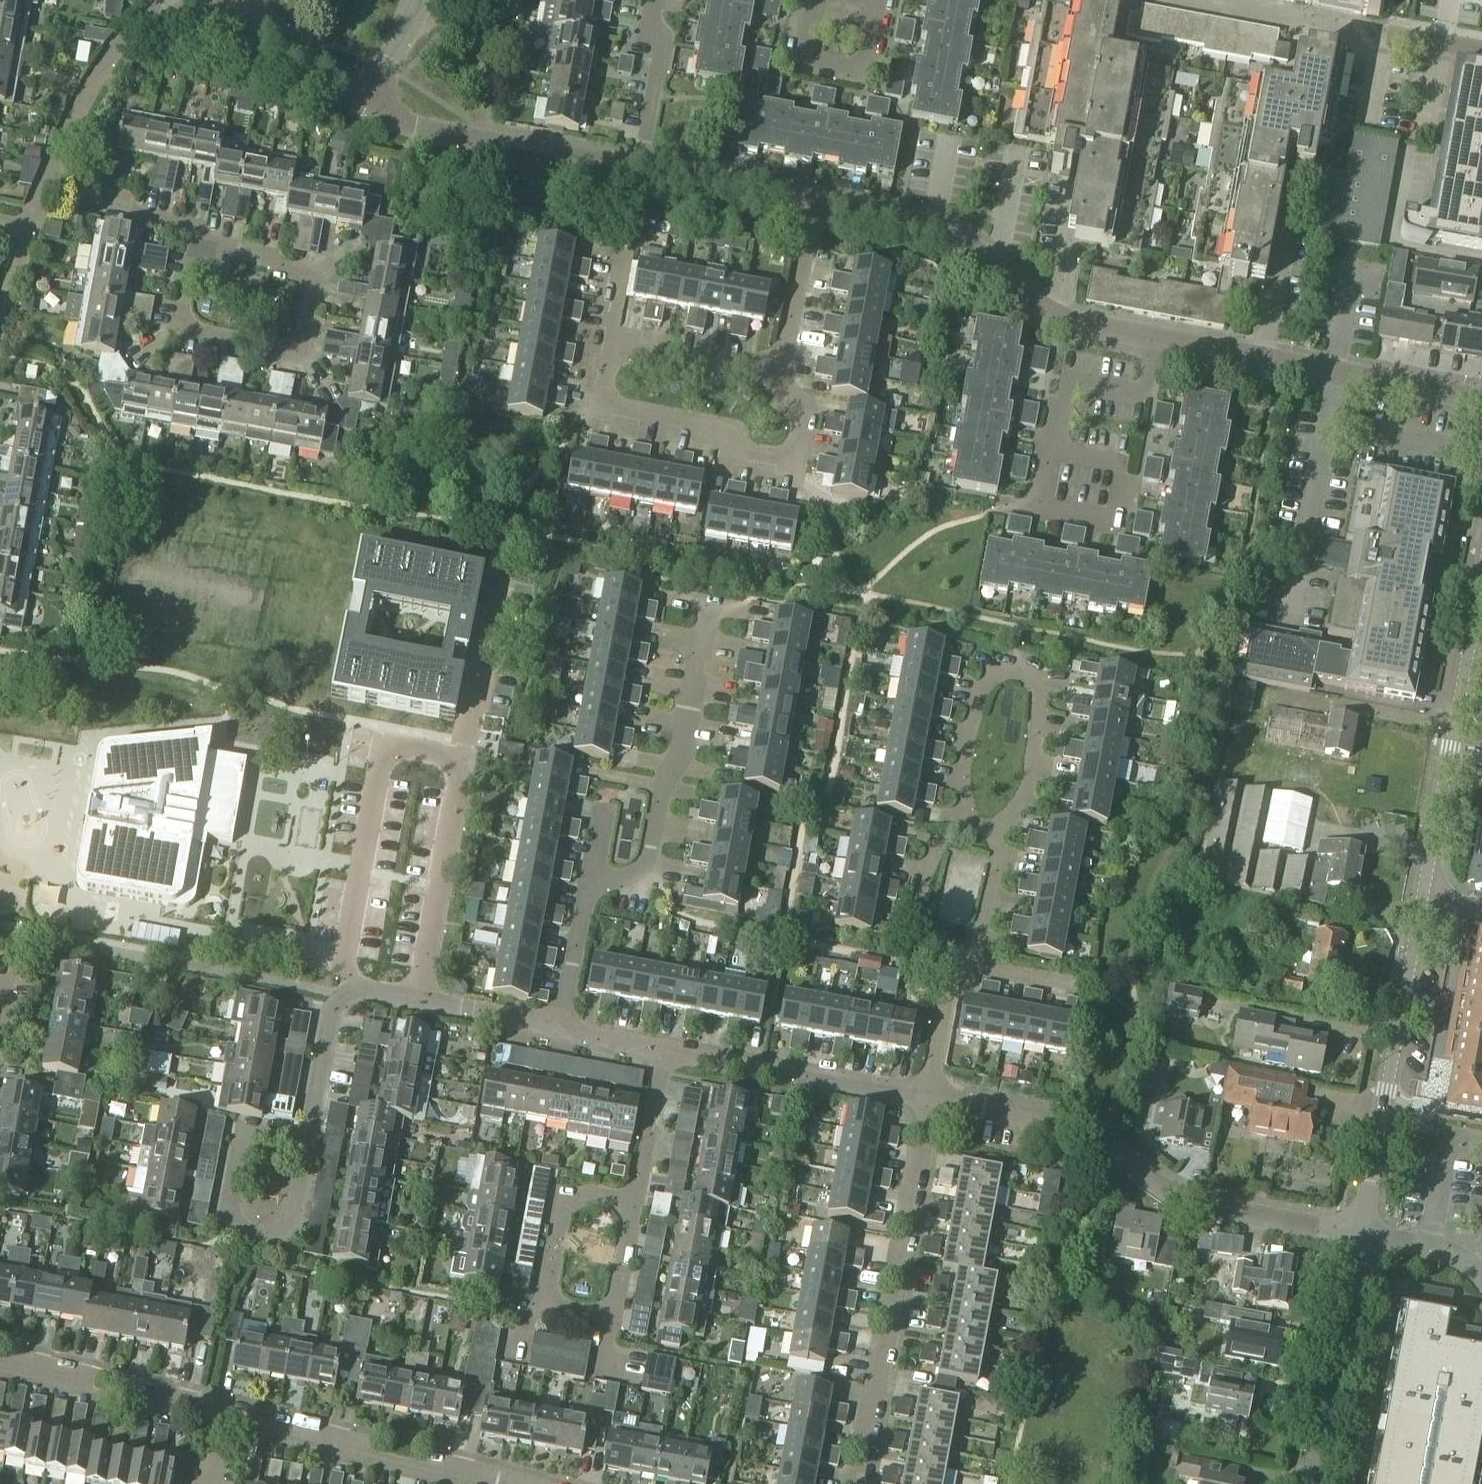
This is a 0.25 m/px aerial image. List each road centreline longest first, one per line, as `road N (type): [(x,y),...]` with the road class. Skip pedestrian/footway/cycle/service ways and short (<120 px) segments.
road 1 (tertiary): [(1481,582),(1360,1236)]
road 2 (residential): [(0,1360),(519,1483)]
road 3 (residential): [(1360,1236),(1181,1193),(1082,1123),(933,1099)]
road 4 (residential): [(856,1483),(933,1099)]
road 5 (residential): [(967,820),(966,736),(975,702),(998,673),(1015,670),(1036,679),(1041,717),(1028,787),(1002,834)]
road 6 (residential): [(603,357),(596,392),(617,423),(758,464),(795,454),(805,423),(803,395),(777,372)]
road 7 (residential): [(1267,360),(1327,26)]
road 8 (residential): [(588,880),(646,866),(663,783),(682,745),(709,601)]
road 9 (residential): [(1067,316),(1130,1)]
road 10 (residential): [(463,765),(398,752),(383,762),(346,964),(354,988)]
road 11 (residential): [(191,242),(180,306),(182,330),(194,340),(295,347),(305,332),(310,291),(290,267)]
road 12 (residential): [(361,108),(423,133),(648,174)]
road 13 (residential): [(933,1099),(663,1050)]
road 14 (tertiary): [(1360,1236),(1313,1483)]
road 15 (residential): [(637,1211),(591,1198),(563,1215),(548,1282),(570,1314),(597,1319),(622,1294)]
road 16 (residential): [(419,997),(463,765)]
road 17 (residential): [(45,181),(96,72),(168,0)]
road 18 (unclassified): [(1481,400),(1267,360)]
road 19 (residential): [(309,1142),(263,1137),(240,1153),(231,1204),(249,1234),(271,1238),(293,1215)]
road 20 (unclassified): [(1267,360),(1067,316)]
road 21 (residential): [(882,1),(872,73),(803,61),(813,0)]
road 22 (residential): [(1327,26),(1130,1)]
road 23 (residential): [(950,997),(917,892),(967,820)]
road 24 (residential): [(648,174),(829,201)]
road 25 (residential): [(829,201),(968,239),(998,262)]
road 26 (residential): [(777,372),(634,344),(603,357)]
road 27 (residential): [(777,372),(829,201)]
road 28 (residential): [(648,174),(658,0)]
road 29 (residential): [(463,765),(498,596)]
road 30 (residential): [(191,242),(195,227),(45,181)]
road 31 (residential): [(234,0),(361,108)]
road 32 (residential): [(637,1211),(663,1050)]
road 33 (residential): [(309,1142),(340,995)]
road 34 (residential): [(561,1027),(588,880)]
road 35 (residential): [(561,1027),(419,997)]
road 36 (residential): [(1002,834),(984,966)]
road 37 (unclassified): [(1481,1274),(1429,1248),(1360,1236)]
road 38 (unclassified): [(361,108),(423,0)]

